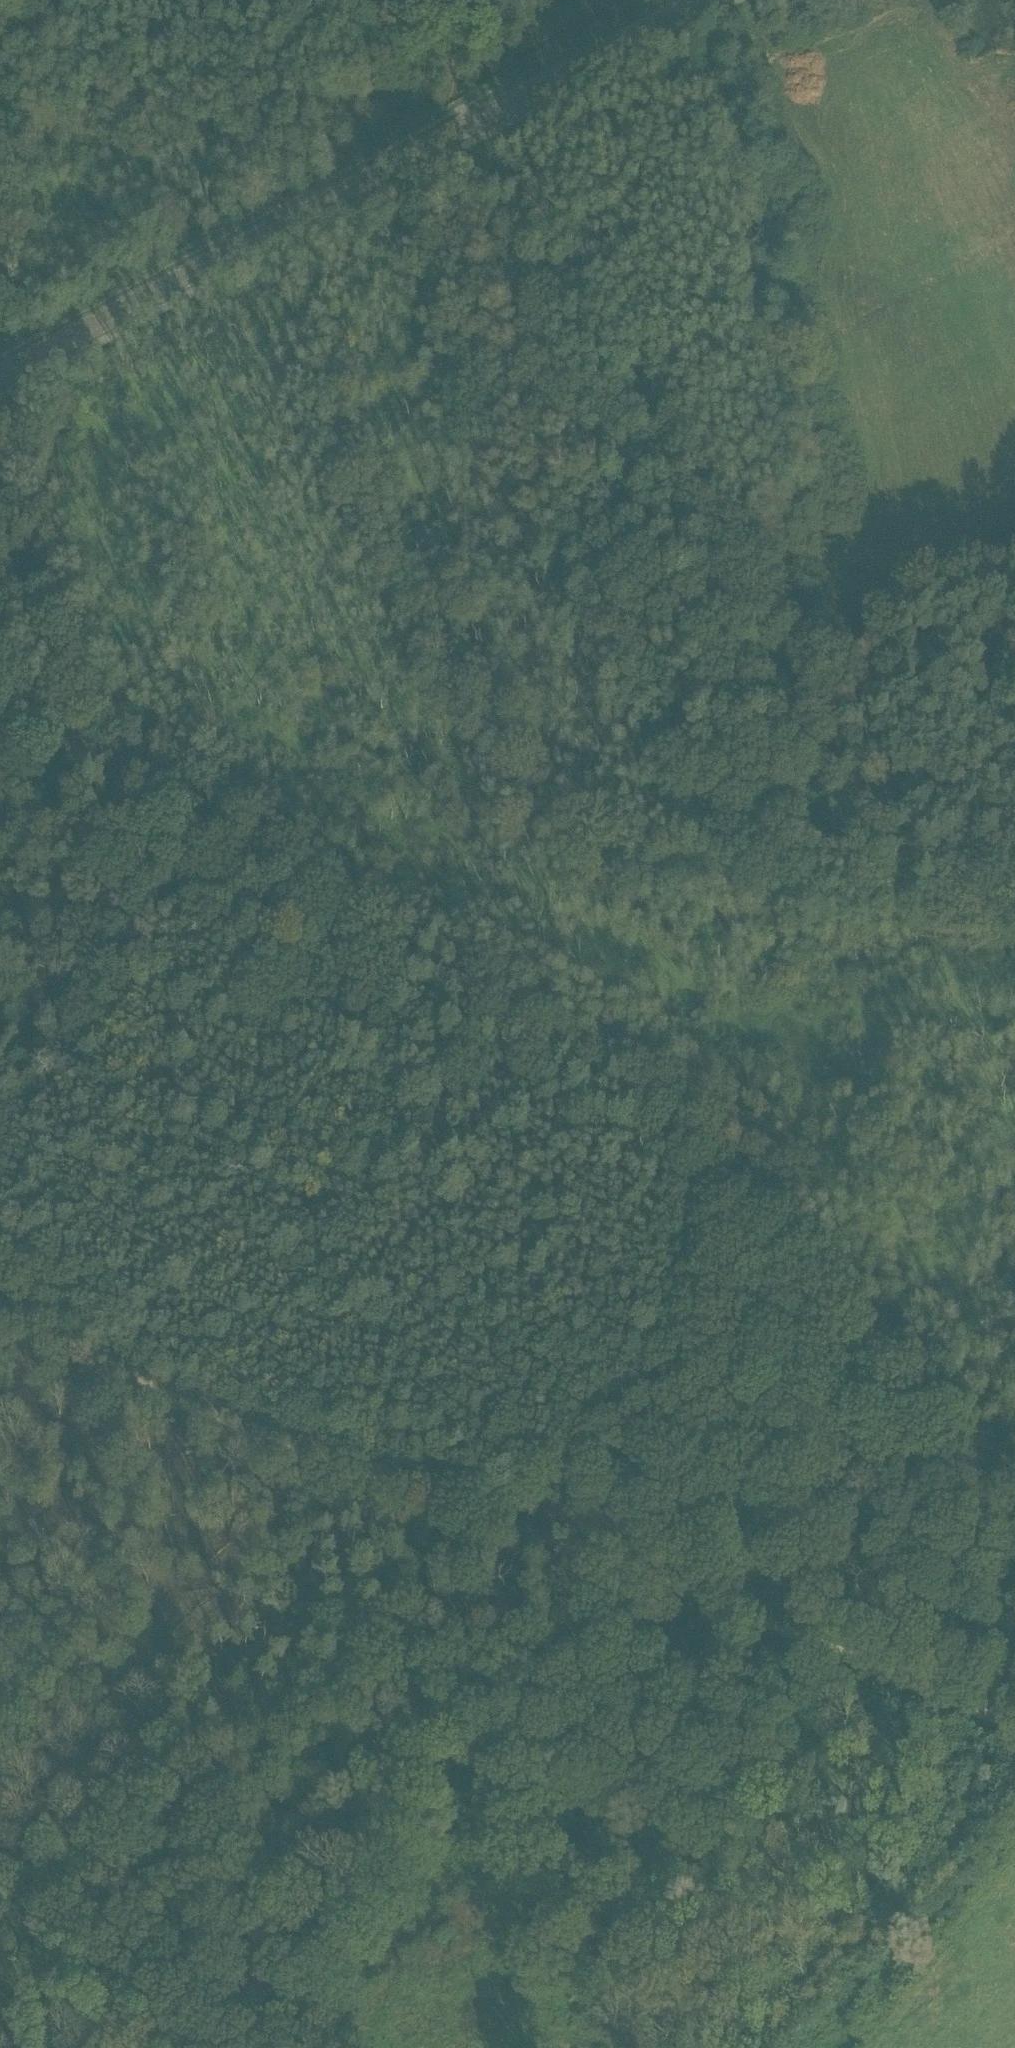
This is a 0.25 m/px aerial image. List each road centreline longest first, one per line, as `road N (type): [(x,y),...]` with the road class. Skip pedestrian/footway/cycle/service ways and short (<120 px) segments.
road 1 (track): [(1014,1722),(550,1531),(145,1388),(0,1249)]
road 2 (tertiary): [(0,375),(693,0)]

